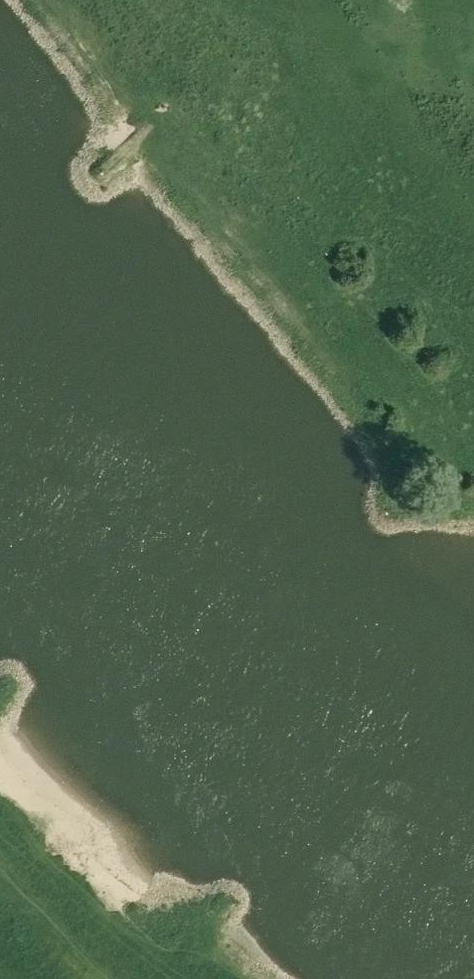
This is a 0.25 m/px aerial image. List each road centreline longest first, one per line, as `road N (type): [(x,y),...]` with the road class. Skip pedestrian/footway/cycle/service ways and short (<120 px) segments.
road 1 (track): [(0,869),(102,978)]

